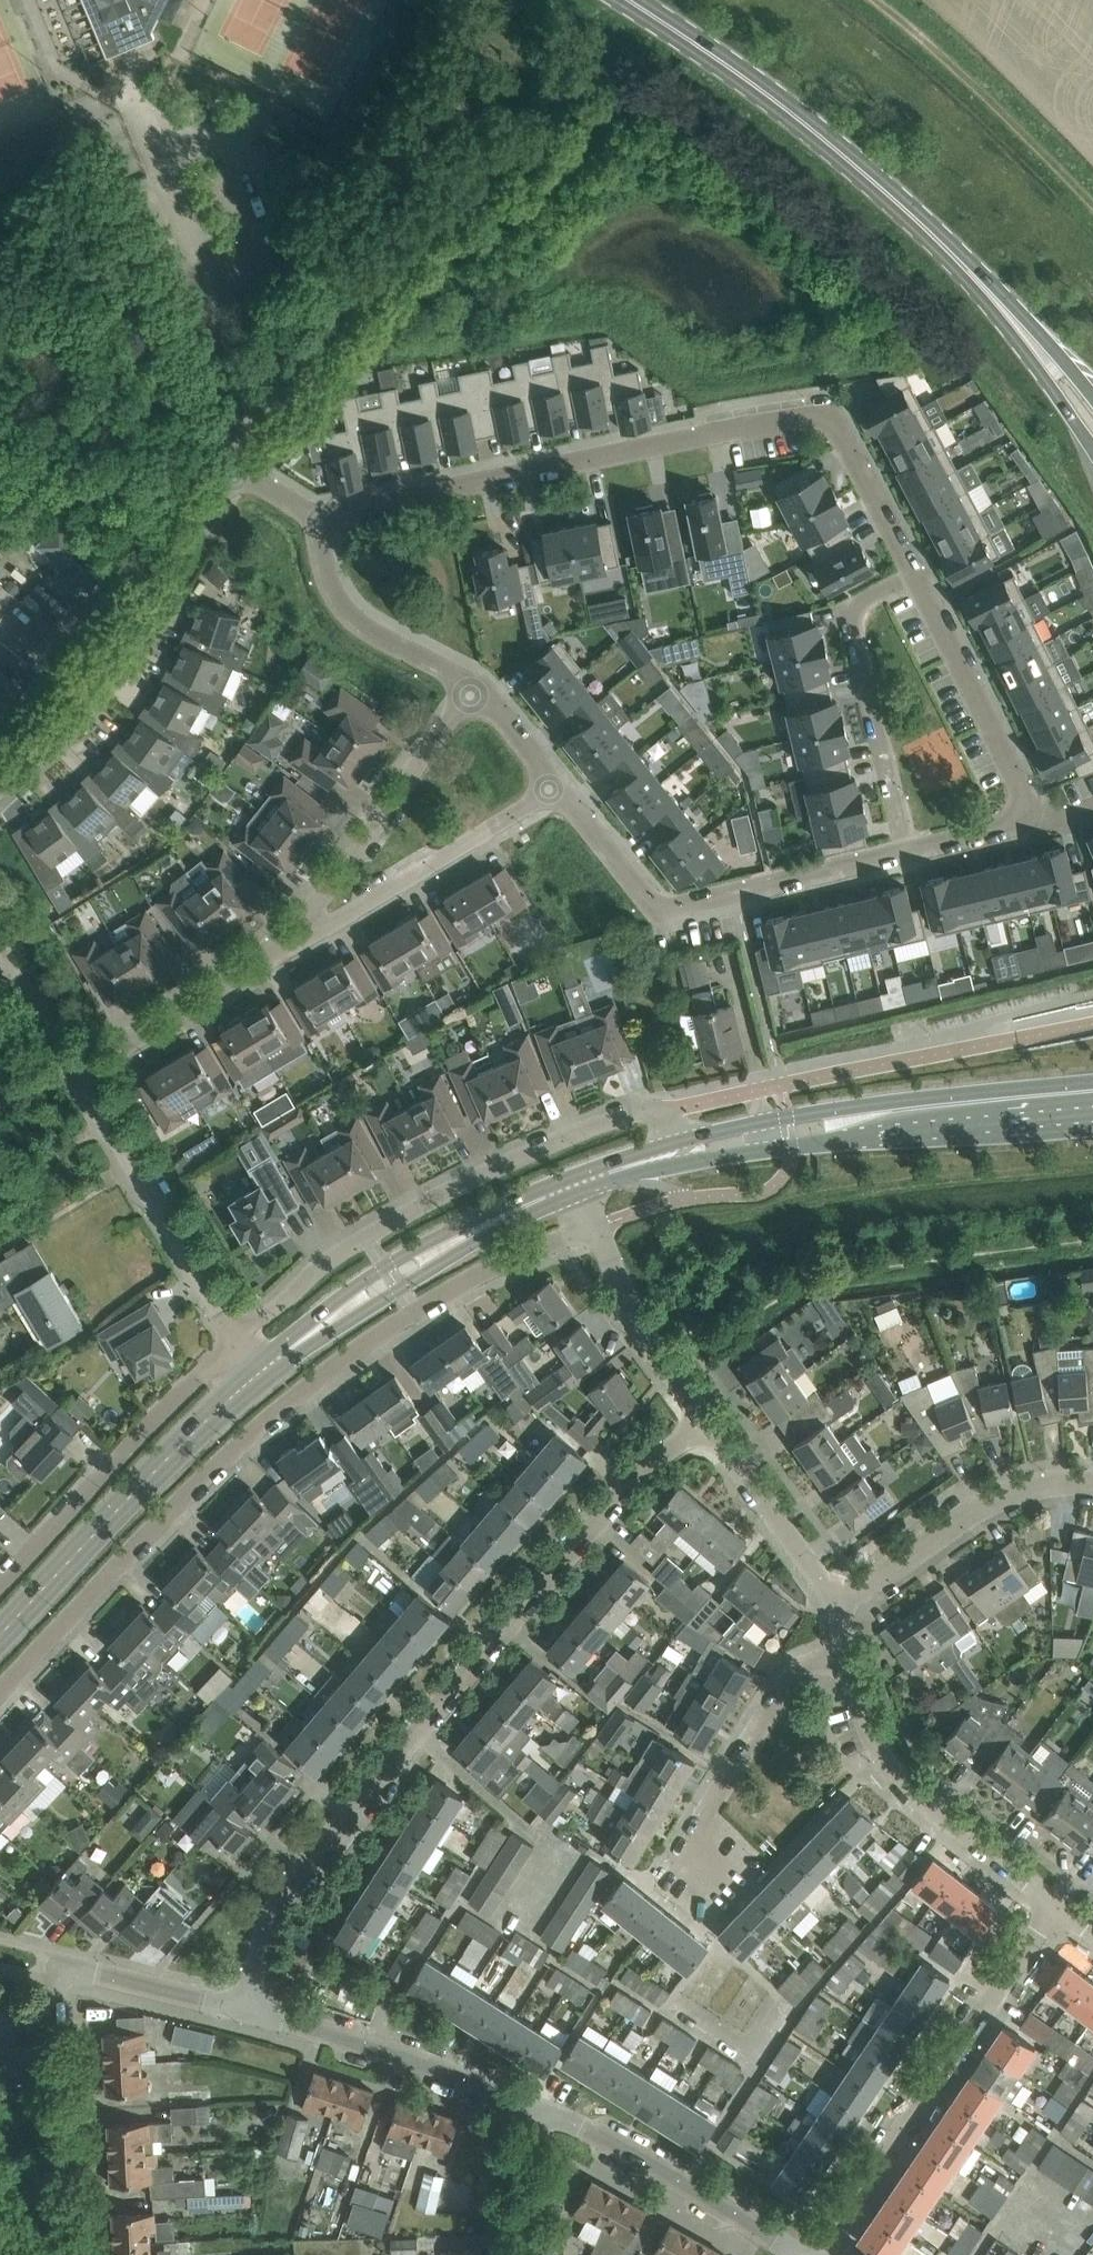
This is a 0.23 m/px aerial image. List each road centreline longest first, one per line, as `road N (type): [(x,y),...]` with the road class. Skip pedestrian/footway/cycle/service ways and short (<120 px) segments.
road 1 (residential): [(0,1696),(232,1450),(415,1313),(595,1226)]
road 2 (residential): [(244,2012),(256,1948),(305,1859),(647,1455),(705,1424)]
road 3 (residential): [(320,517),(738,429),(828,419),(913,573)]
road 4 (track): [(613,53),(257,422)]
road 5 (residential): [(677,1141),(656,1108),(620,1117),(369,1240),(242,1330)]
road 6 (residential): [(812,2254),(1056,1898)]
road 7 (residential): [(906,850),(657,911),(559,786)]
road 8 (residential): [(226,467),(257,422),(119,109)]
road 9 (tertiary): [(0,1638),(272,1363)]
road 10 (residential): [(0,762),(155,574),(226,467)]
road 11 (tertiary): [(272,1363),(451,1241),(577,1183)]
road 12 (residential): [(242,1330),(0,1584)]
road 13 (residential): [(1056,1898),(918,1805),(876,1756),(849,1701),(840,1655)]
road 14 (secondary): [(882,188),(1020,344),(1092,448)]
road 15 (residential): [(906,850),(850,609),(913,573)]
road 16 (residential): [(242,1330),(68,1064)]
road 17 (residential): [(543,2113),(244,2012)]
road 18 (residential): [(477,687),(312,904),(294,942)]
road 19 (secondary): [(882,188),(631,0)]
road 20 (residential): [(294,942),(559,786)]
road 21 (track): [(868,0),(978,86),(1092,200)]
road 22 (secondary): [(1092,393),(957,245),(882,188)]
road 23 (residential): [(797,2254),(543,2113)]
road 24 (residential): [(1092,1484),(1034,1489),(979,1515),(837,1607)]
road 25 (residential): [(913,573),(1024,789),(1031,822)]
road 26 (residential): [(678,1849),(699,1800),(792,1672),(840,1655)]
road 27 (residential): [(71,2254),(60,1996)]
road 28 (residential): [(68,1064),(294,942)]
road 29 (tertiary): [(925,1115),(787,1116),(677,1141)]
road 30 (residential): [(477,687),(358,621),(328,571),(320,517)]
road 31 (tertiary): [(684,1165),(925,1115)]
road 32 (residential): [(705,1424),(656,1353),(595,1226)]
road 33 (residential): [(837,1607),(705,1424)]
road 34 (residential): [(244,2012),(80,1965),(60,1996)]
road 35 (tertiary): [(925,1115),(1092,1100)]
road 36 (residential): [(537,2254),(530,2148),(543,2113)]
road 37 (residential): [(559,786),(477,687)]
road 38 (residential): [(1031,822),(906,850)]
road 39 (residential): [(68,1064),(0,961)]

